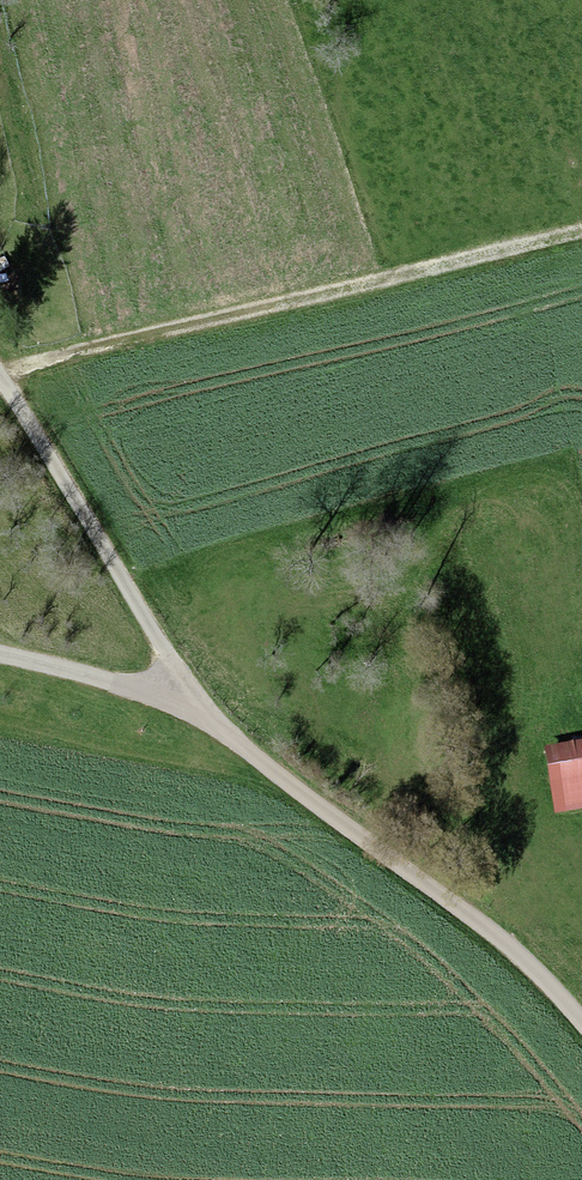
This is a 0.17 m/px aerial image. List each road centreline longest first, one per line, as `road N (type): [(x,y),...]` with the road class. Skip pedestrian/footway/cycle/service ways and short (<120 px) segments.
road 1 (unclassified): [(581,1024),(466,916),(181,696),(163,648),(0,383)]
road 2 (track): [(1,384),(112,342),(437,269)]
road 3 (track): [(0,655),(181,696)]
road 4 (track): [(581,232),(437,269)]

